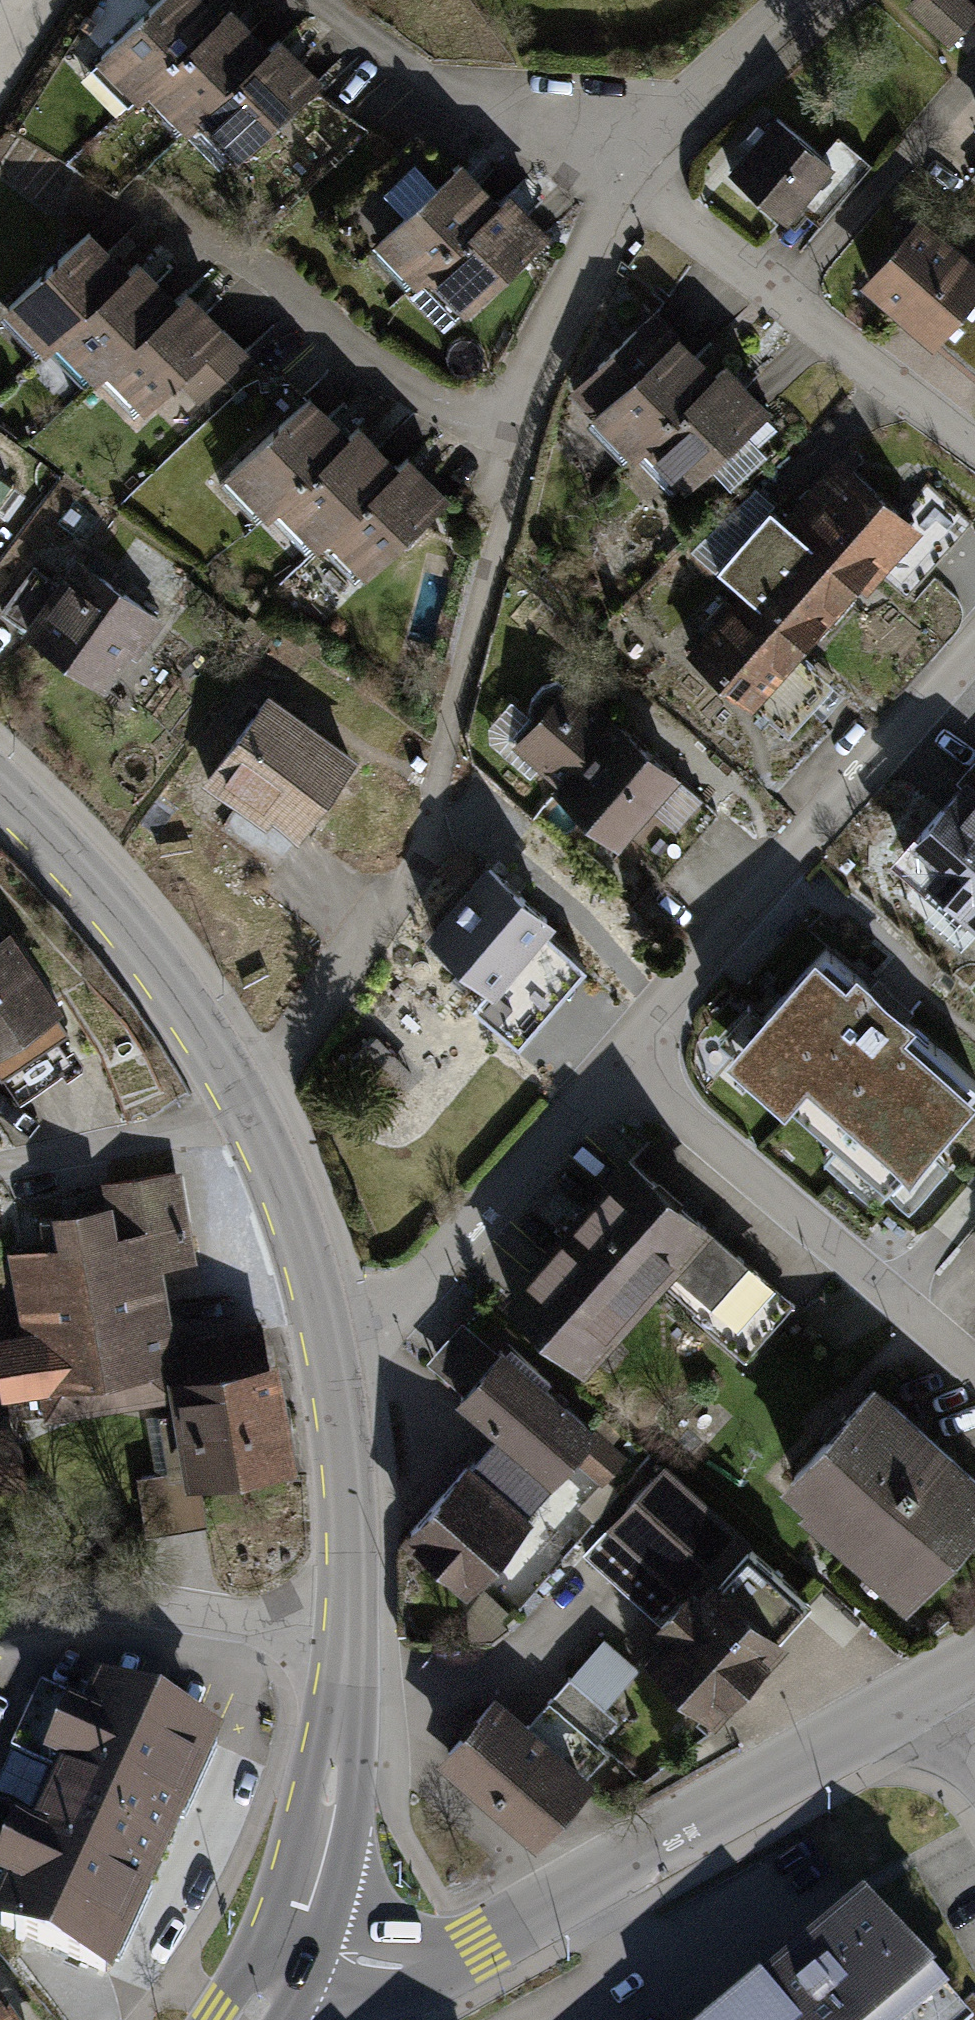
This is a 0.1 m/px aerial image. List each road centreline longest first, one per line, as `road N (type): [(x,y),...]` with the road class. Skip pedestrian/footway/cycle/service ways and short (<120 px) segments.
road 1 (residential): [(332,1375),(621,1069),(974,651)]
road 2 (residential): [(297,1944),(389,1966),(460,1955),(930,1688)]
road 3 (residential): [(623,167),(974,451)]
road 4 (tertiary): [(0,786),(157,964),(243,1100)]
road 5 (residential): [(345,1638),(146,1603),(102,1602),(0,1620)]
road 6 (tertiary): [(345,1638),(334,1822),(297,1944)]
road 7 (tertiary): [(243,1100),(297,1230),(332,1375)]
road 8 (residential): [(623,167),(514,387),(492,412)]
road 9 (tertiary): [(332,1375),(345,1638)]
road 10 (residential): [(243,1100),(172,1131),(0,1167)]
road 11 (residential): [(799,0),(623,167)]

